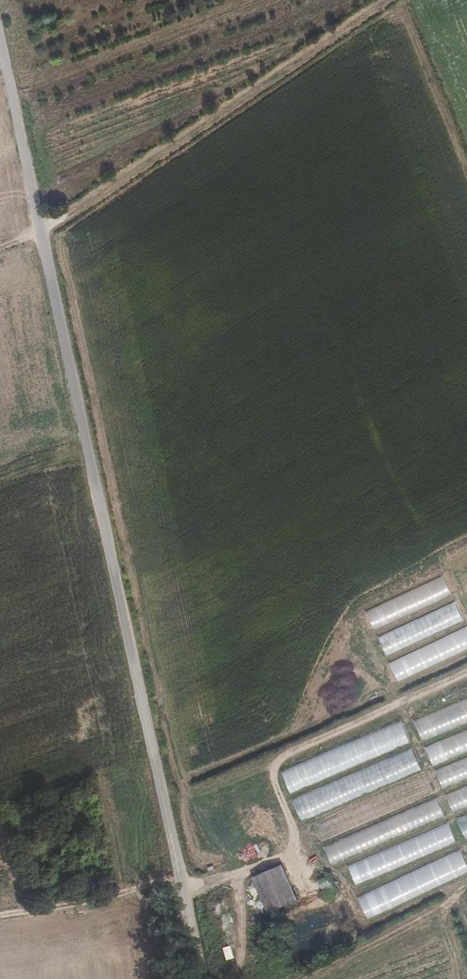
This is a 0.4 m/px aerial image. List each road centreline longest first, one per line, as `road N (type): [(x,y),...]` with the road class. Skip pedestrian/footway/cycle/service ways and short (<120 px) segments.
road 1 (unclassified): [(0,76),(199,978)]
road 2 (track): [(0,253),(41,236),(399,0)]
road 3 (track): [(0,917),(177,876)]

